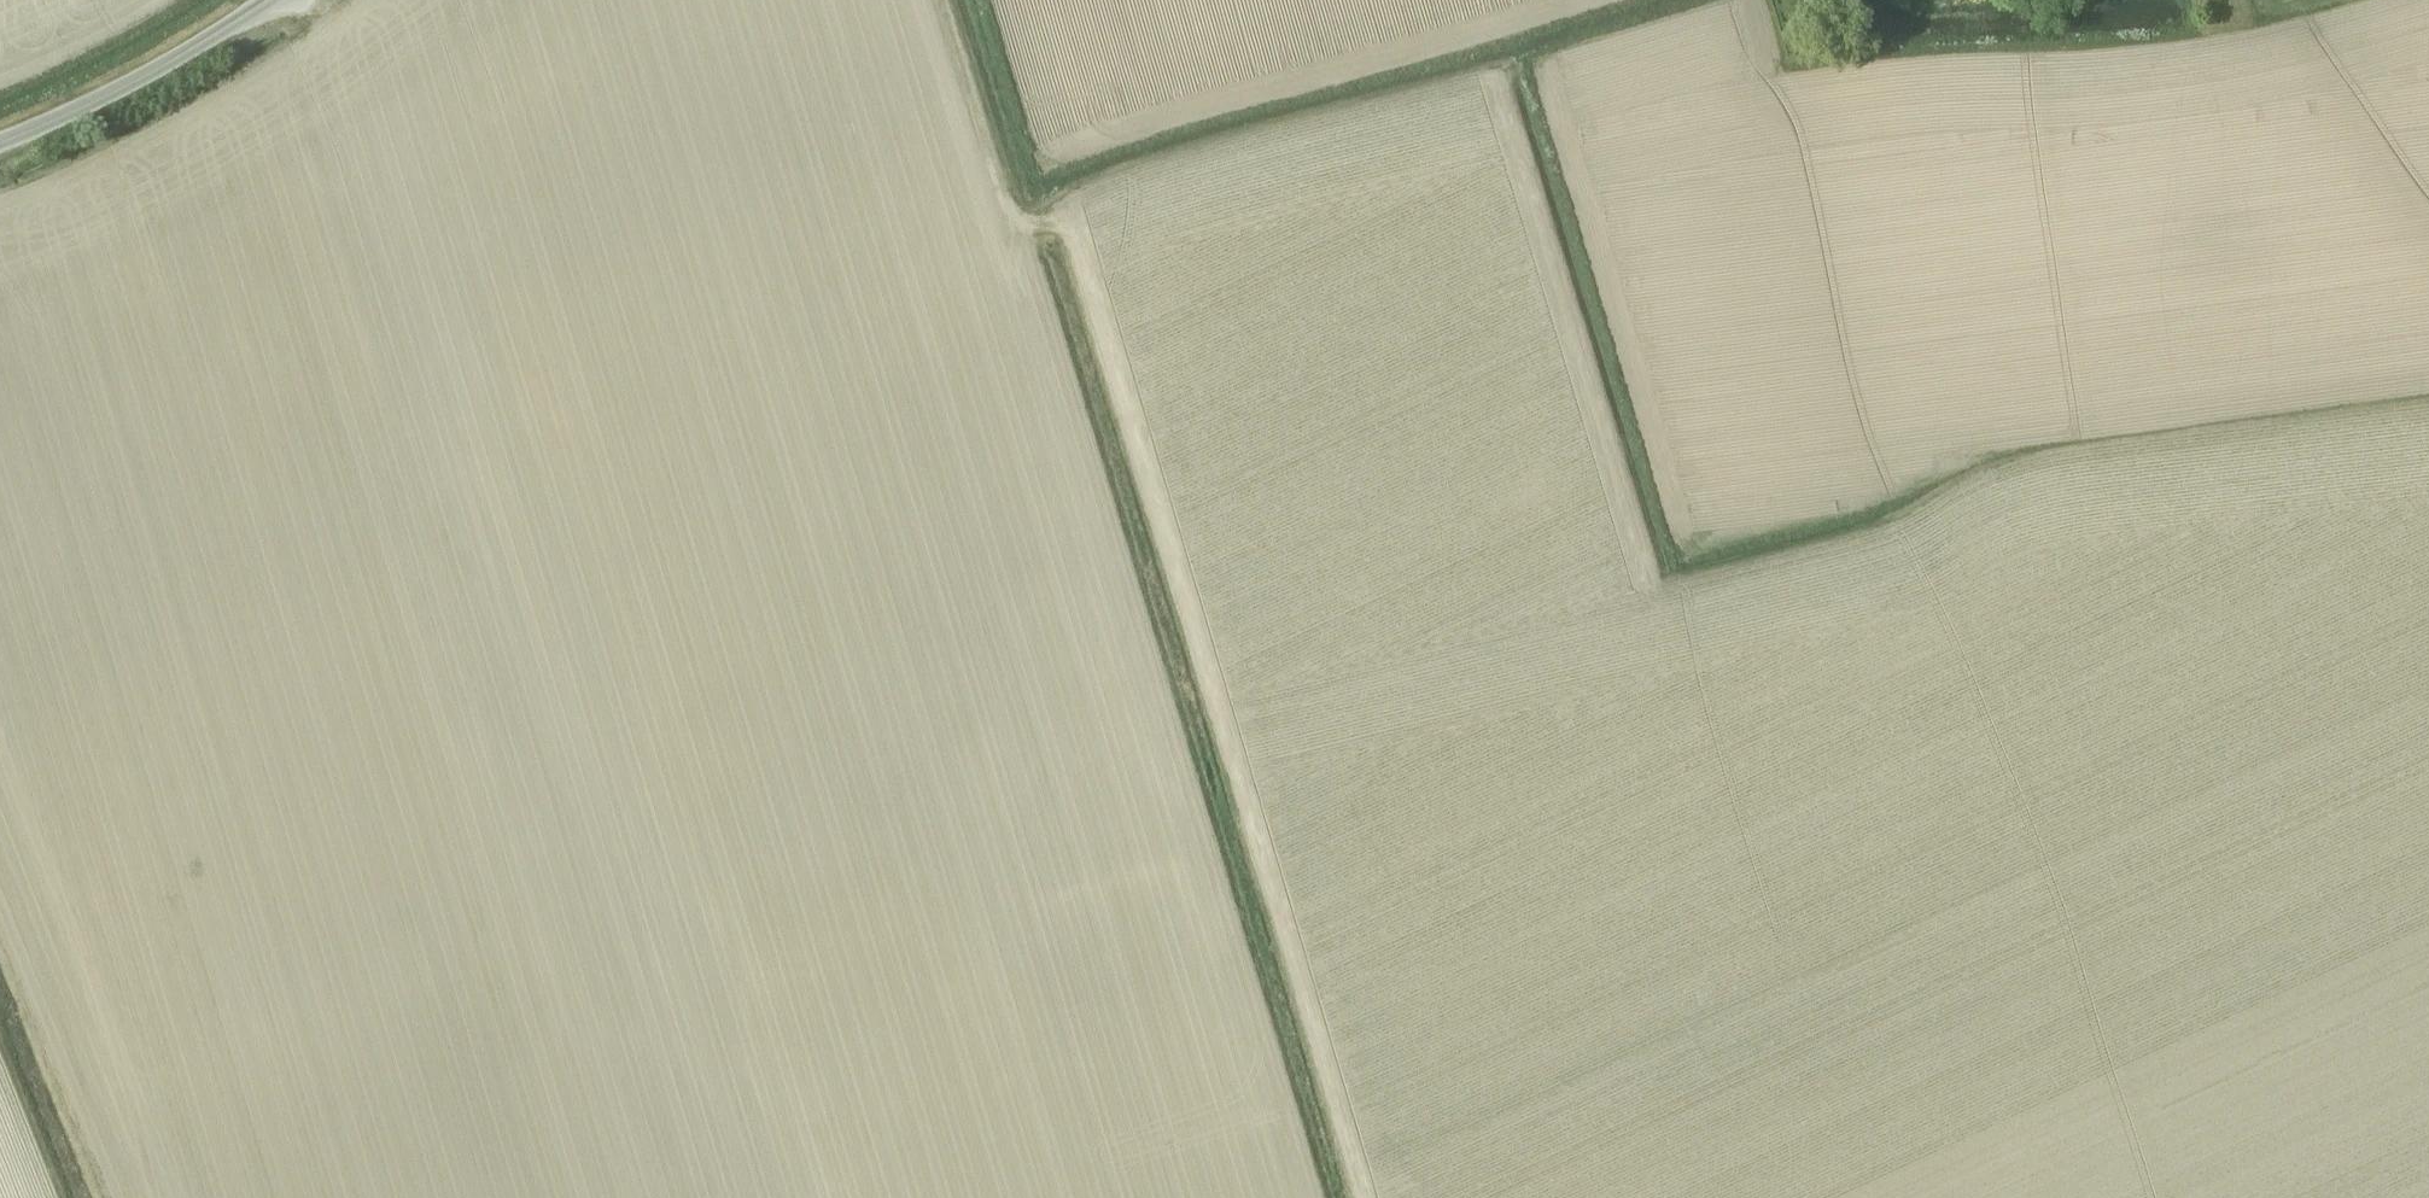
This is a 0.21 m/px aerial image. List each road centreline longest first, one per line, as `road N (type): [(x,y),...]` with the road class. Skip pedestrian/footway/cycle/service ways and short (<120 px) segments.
road 1 (unclassified): [(0,139),(86,105),(266,0)]

